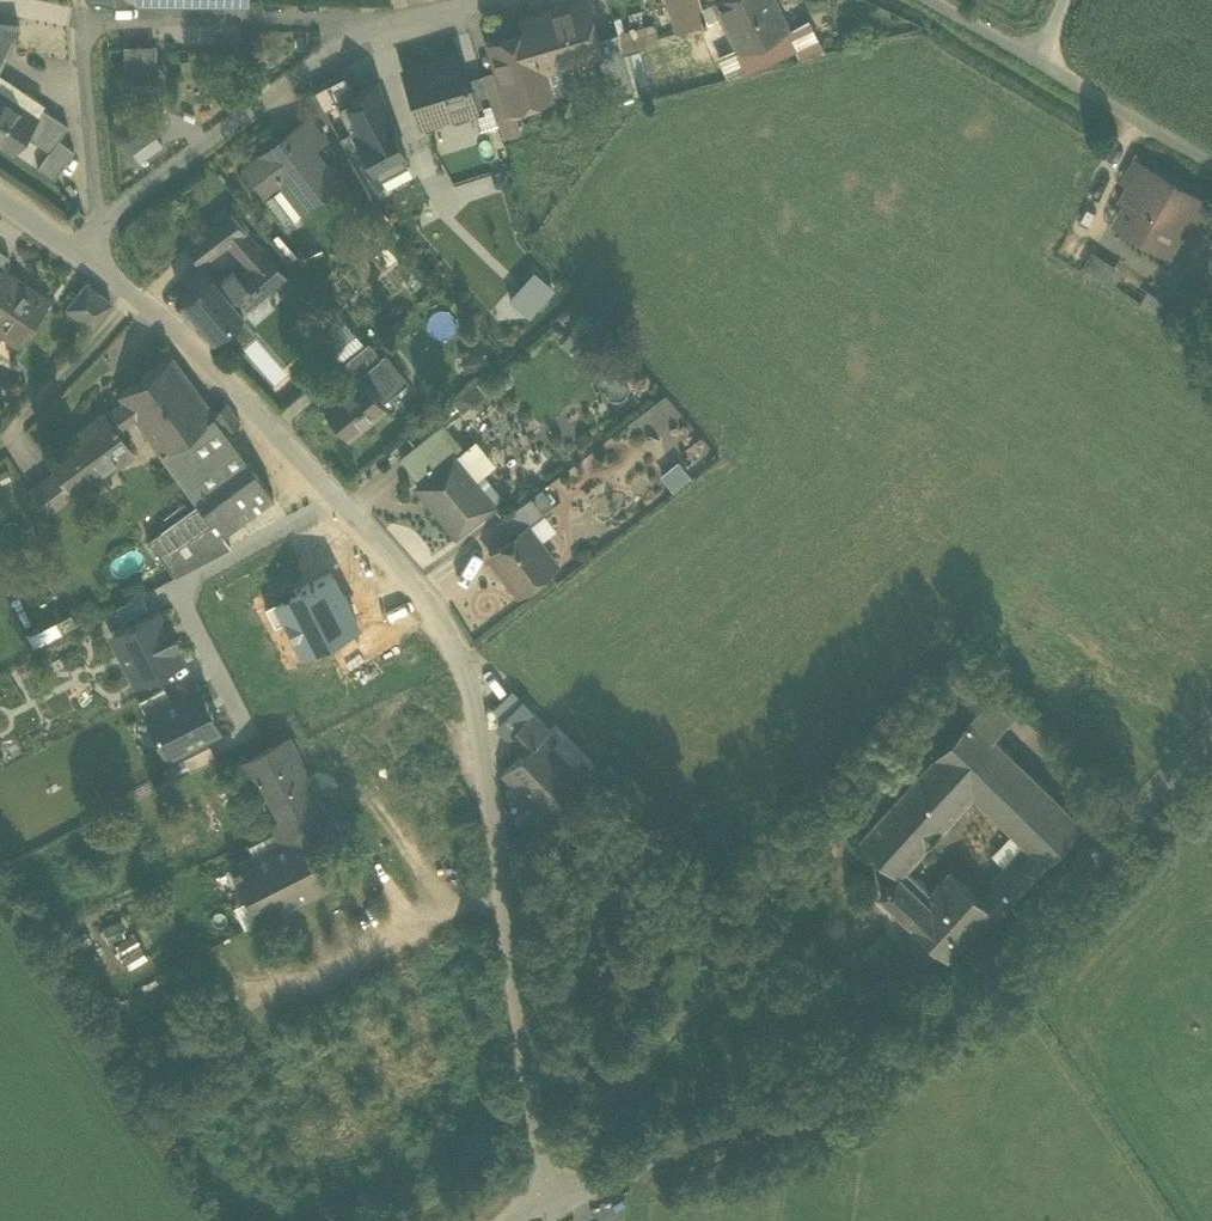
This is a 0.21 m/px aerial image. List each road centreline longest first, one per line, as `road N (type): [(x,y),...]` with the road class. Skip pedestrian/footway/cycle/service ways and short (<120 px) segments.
road 1 (residential): [(83,256),(217,371),(448,627),(475,699),(547,1145),(539,1211)]
road 2 (unclassified): [(539,1211),(814,1091),(914,1022),(1211,741)]
road 3 (residential): [(103,224),(81,18),(395,22)]
road 4 (residential): [(103,224),(312,70),(395,22)]
road 5 (residential): [(932,0),(1211,163)]
road 6 (track): [(130,296),(0,441)]

